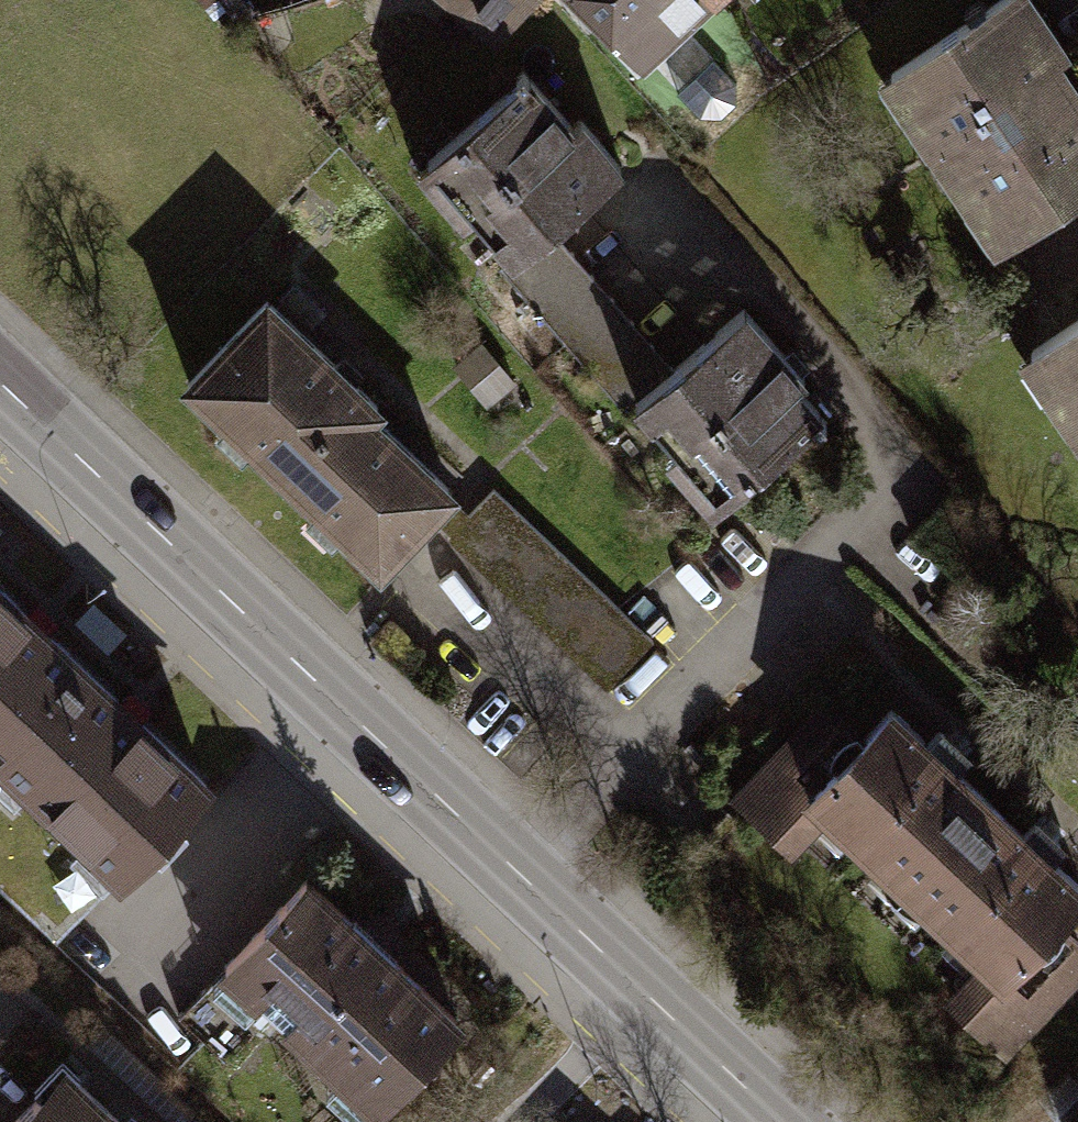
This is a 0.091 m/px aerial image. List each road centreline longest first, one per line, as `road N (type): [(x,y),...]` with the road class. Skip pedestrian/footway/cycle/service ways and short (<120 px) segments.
road 1 (secondary): [(0,385),(625,974)]
road 2 (secondary): [(625,974),(780,1121)]
road 3 (residential): [(625,974),(492,1121)]

